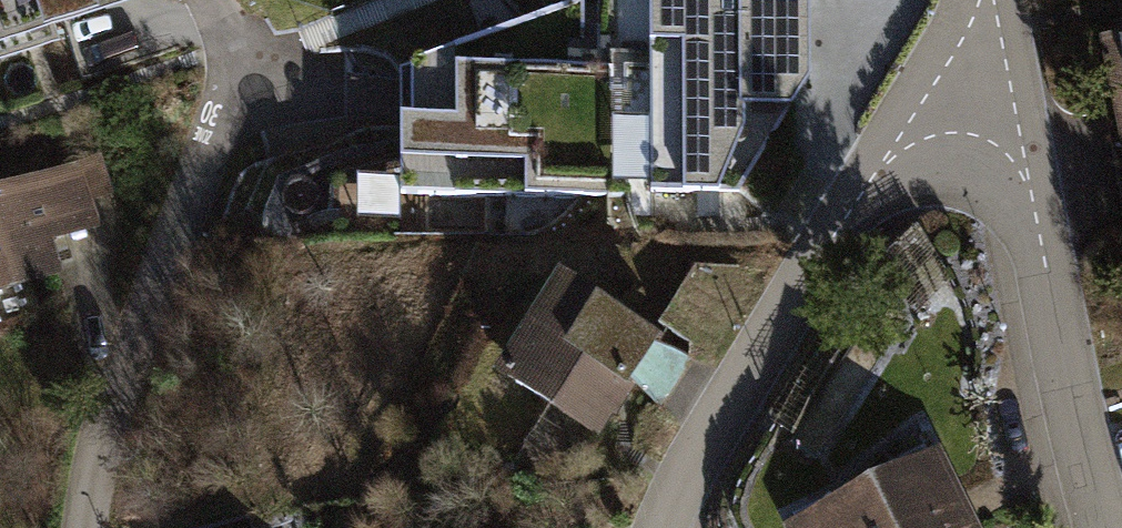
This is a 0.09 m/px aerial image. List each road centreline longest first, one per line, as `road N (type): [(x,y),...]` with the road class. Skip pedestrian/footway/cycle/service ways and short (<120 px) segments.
road 1 (residential): [(1000,41),(751,363),(674,527)]
road 2 (residential): [(213,0),(240,41),(116,394),(88,527)]
road 3 (residential): [(1000,41),(1100,527)]

